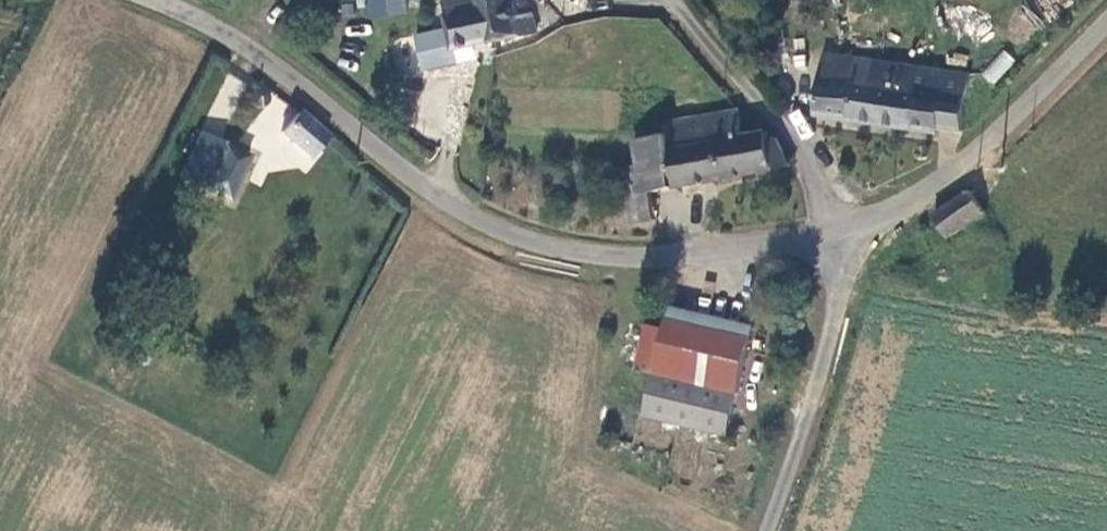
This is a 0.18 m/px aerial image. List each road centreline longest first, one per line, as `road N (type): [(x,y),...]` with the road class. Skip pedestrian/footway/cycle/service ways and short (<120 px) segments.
road 1 (unclassified): [(843,228),(649,257),(545,246),(470,216),(247,48),(149,0)]
road 2 (unclassified): [(1106,27),(966,162),(880,216),(843,228)]
road 3 (unclassified): [(843,228),(831,334),(767,530)]
road 4 (unclassified): [(670,0),(809,165),(843,228)]

